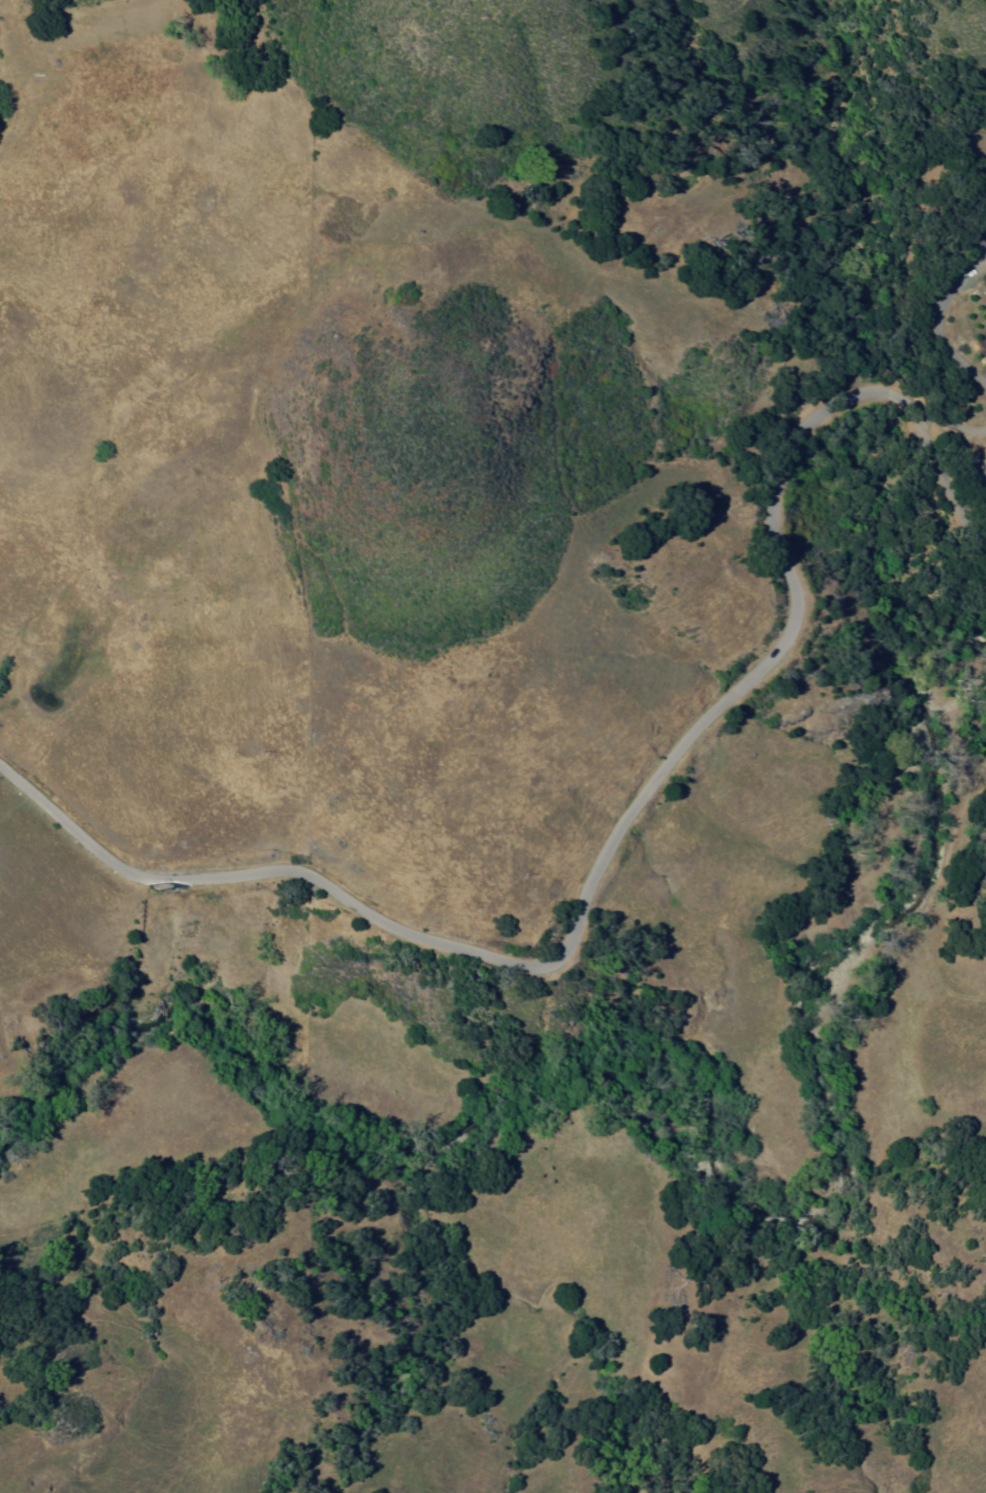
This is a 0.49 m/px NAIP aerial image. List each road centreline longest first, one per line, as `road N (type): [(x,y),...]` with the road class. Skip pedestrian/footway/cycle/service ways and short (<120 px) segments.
road 1 (tertiary): [(0,771),(122,870),(147,880),(286,870),(395,930),(547,967),(562,959),(600,854),(640,792),(786,632),(793,589),(771,543),(769,518),(802,425),(836,404),(888,394),(913,416),(959,516),(985,546)]
road 2 (track): [(0,13),(14,13),(34,93),(0,160)]

